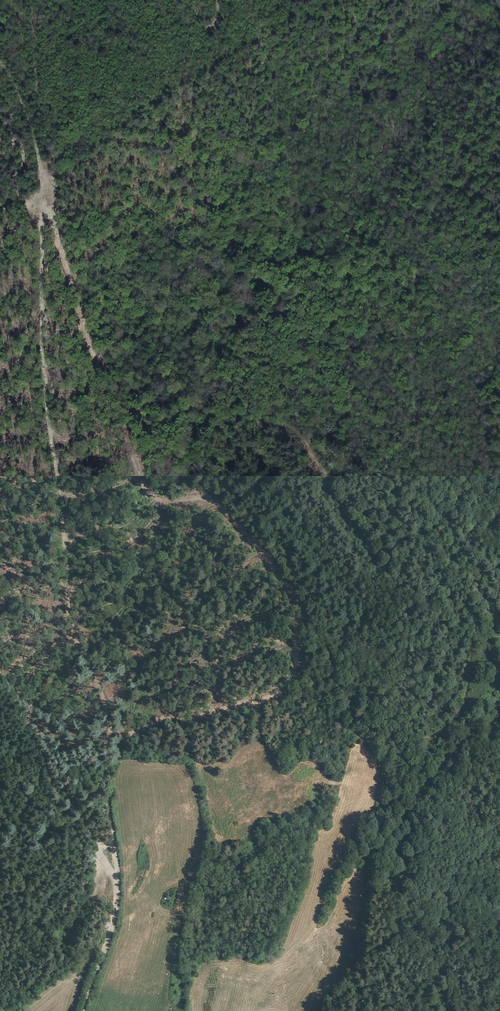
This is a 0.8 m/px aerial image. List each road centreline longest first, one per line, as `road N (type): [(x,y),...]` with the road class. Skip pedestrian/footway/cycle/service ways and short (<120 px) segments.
road 1 (track): [(84,1010),(116,913),(115,802),(52,355),(47,195),(20,86),(0,63)]
road 2 (track): [(499,619),(422,493),(408,361),(389,303),(369,270),(349,259),(296,261),(285,242),(289,184),(266,92),(257,0)]
road 3 (track): [(105,735),(188,736),(268,705),(363,738),(433,736),(463,708),(471,643),(499,634)]

